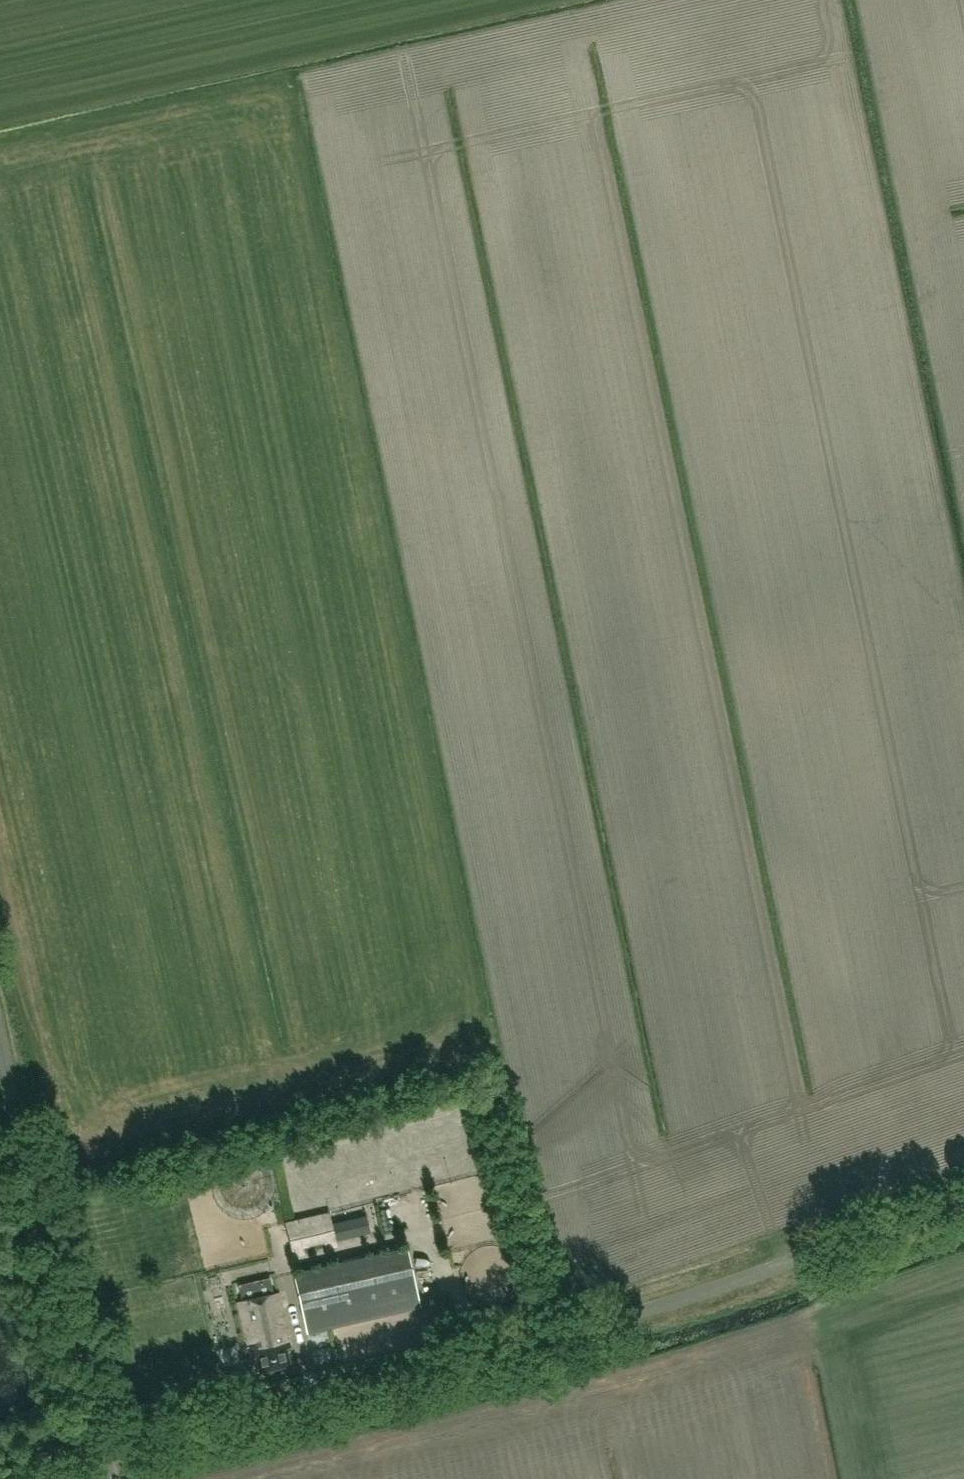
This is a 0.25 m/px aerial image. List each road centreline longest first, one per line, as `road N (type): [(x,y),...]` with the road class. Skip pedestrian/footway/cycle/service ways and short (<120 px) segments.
road 1 (unclassified): [(105,1449),(689,1295),(963,1202)]
road 2 (unclassified): [(105,1449),(0,1024)]

